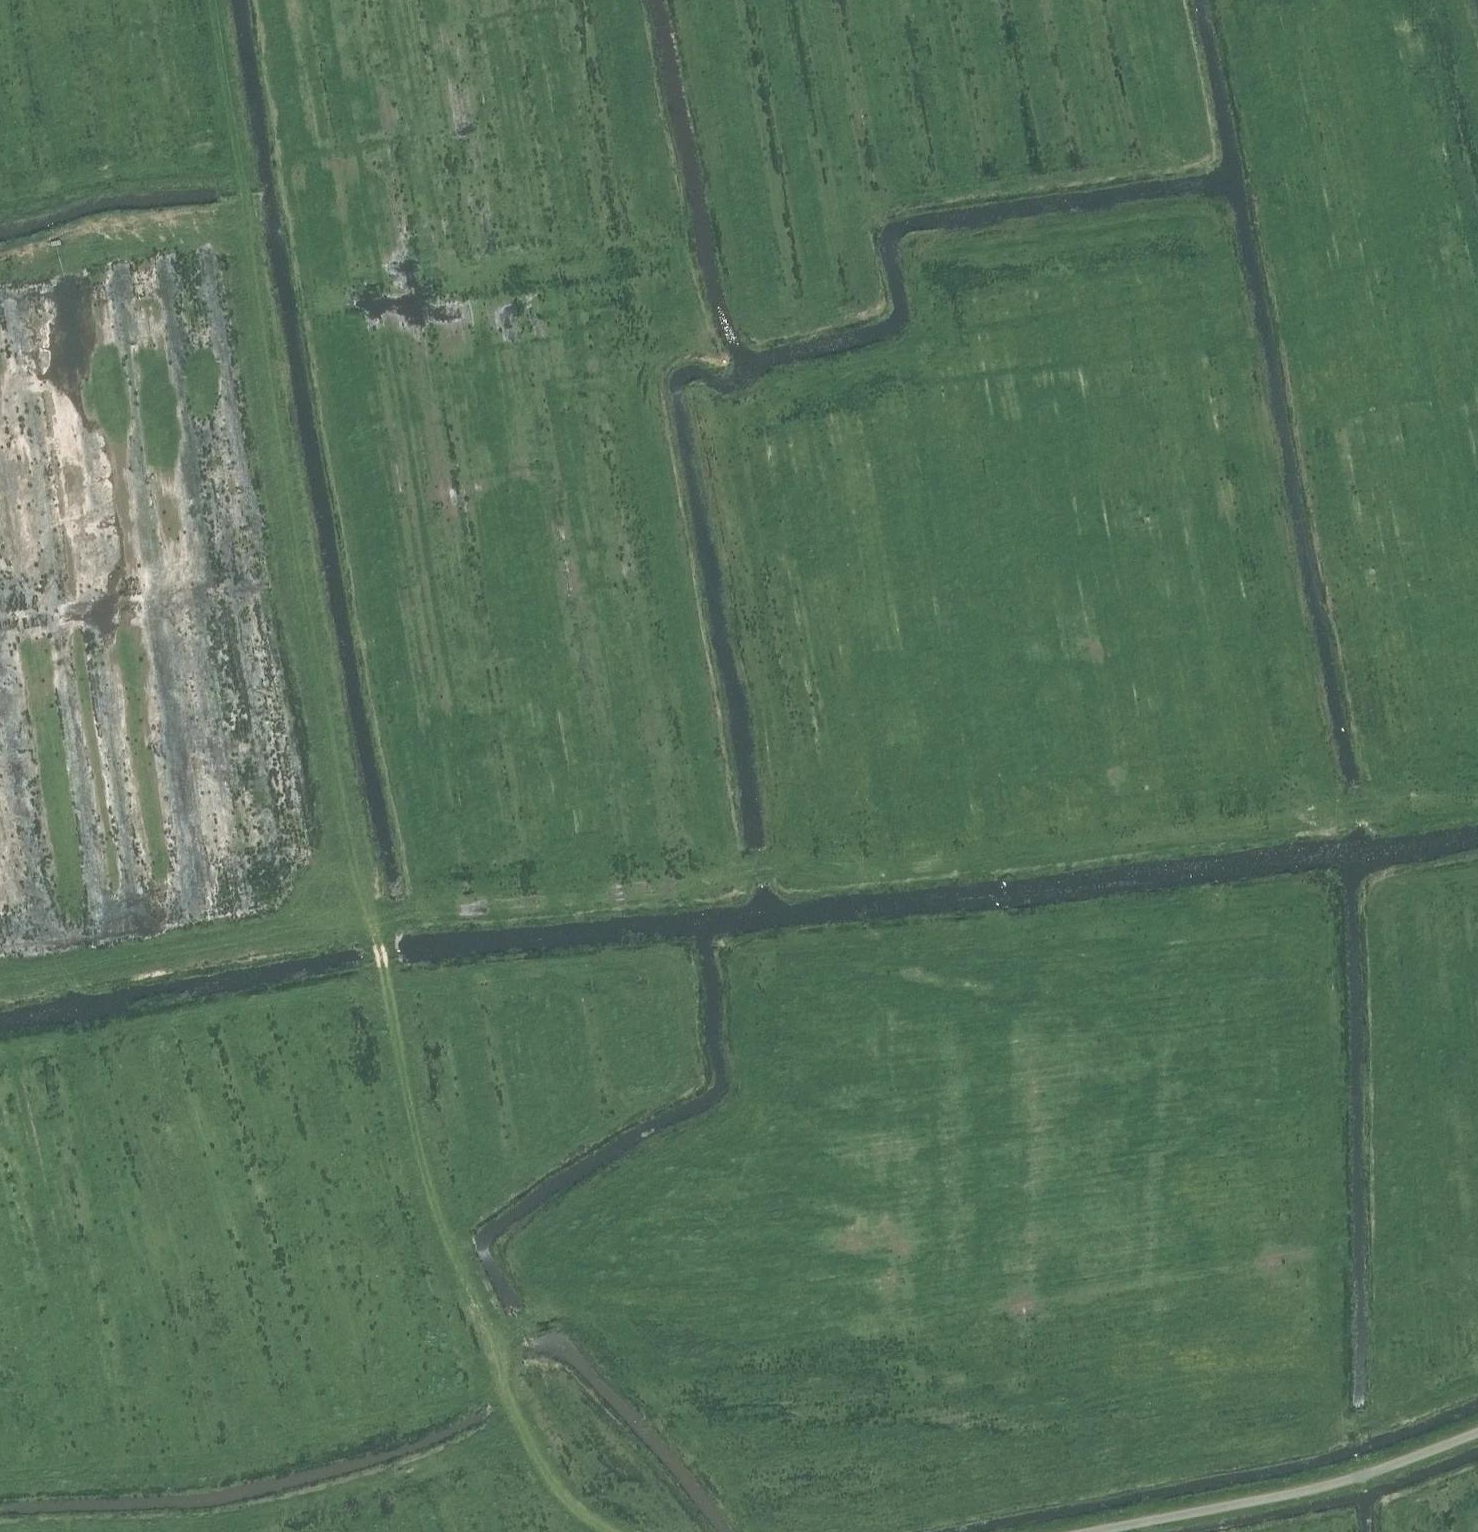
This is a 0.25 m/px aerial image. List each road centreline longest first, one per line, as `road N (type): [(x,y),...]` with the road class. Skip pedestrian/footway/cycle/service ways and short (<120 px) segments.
road 1 (unclassified): [(1137,1531),(1384,1480),(1477,1440)]

